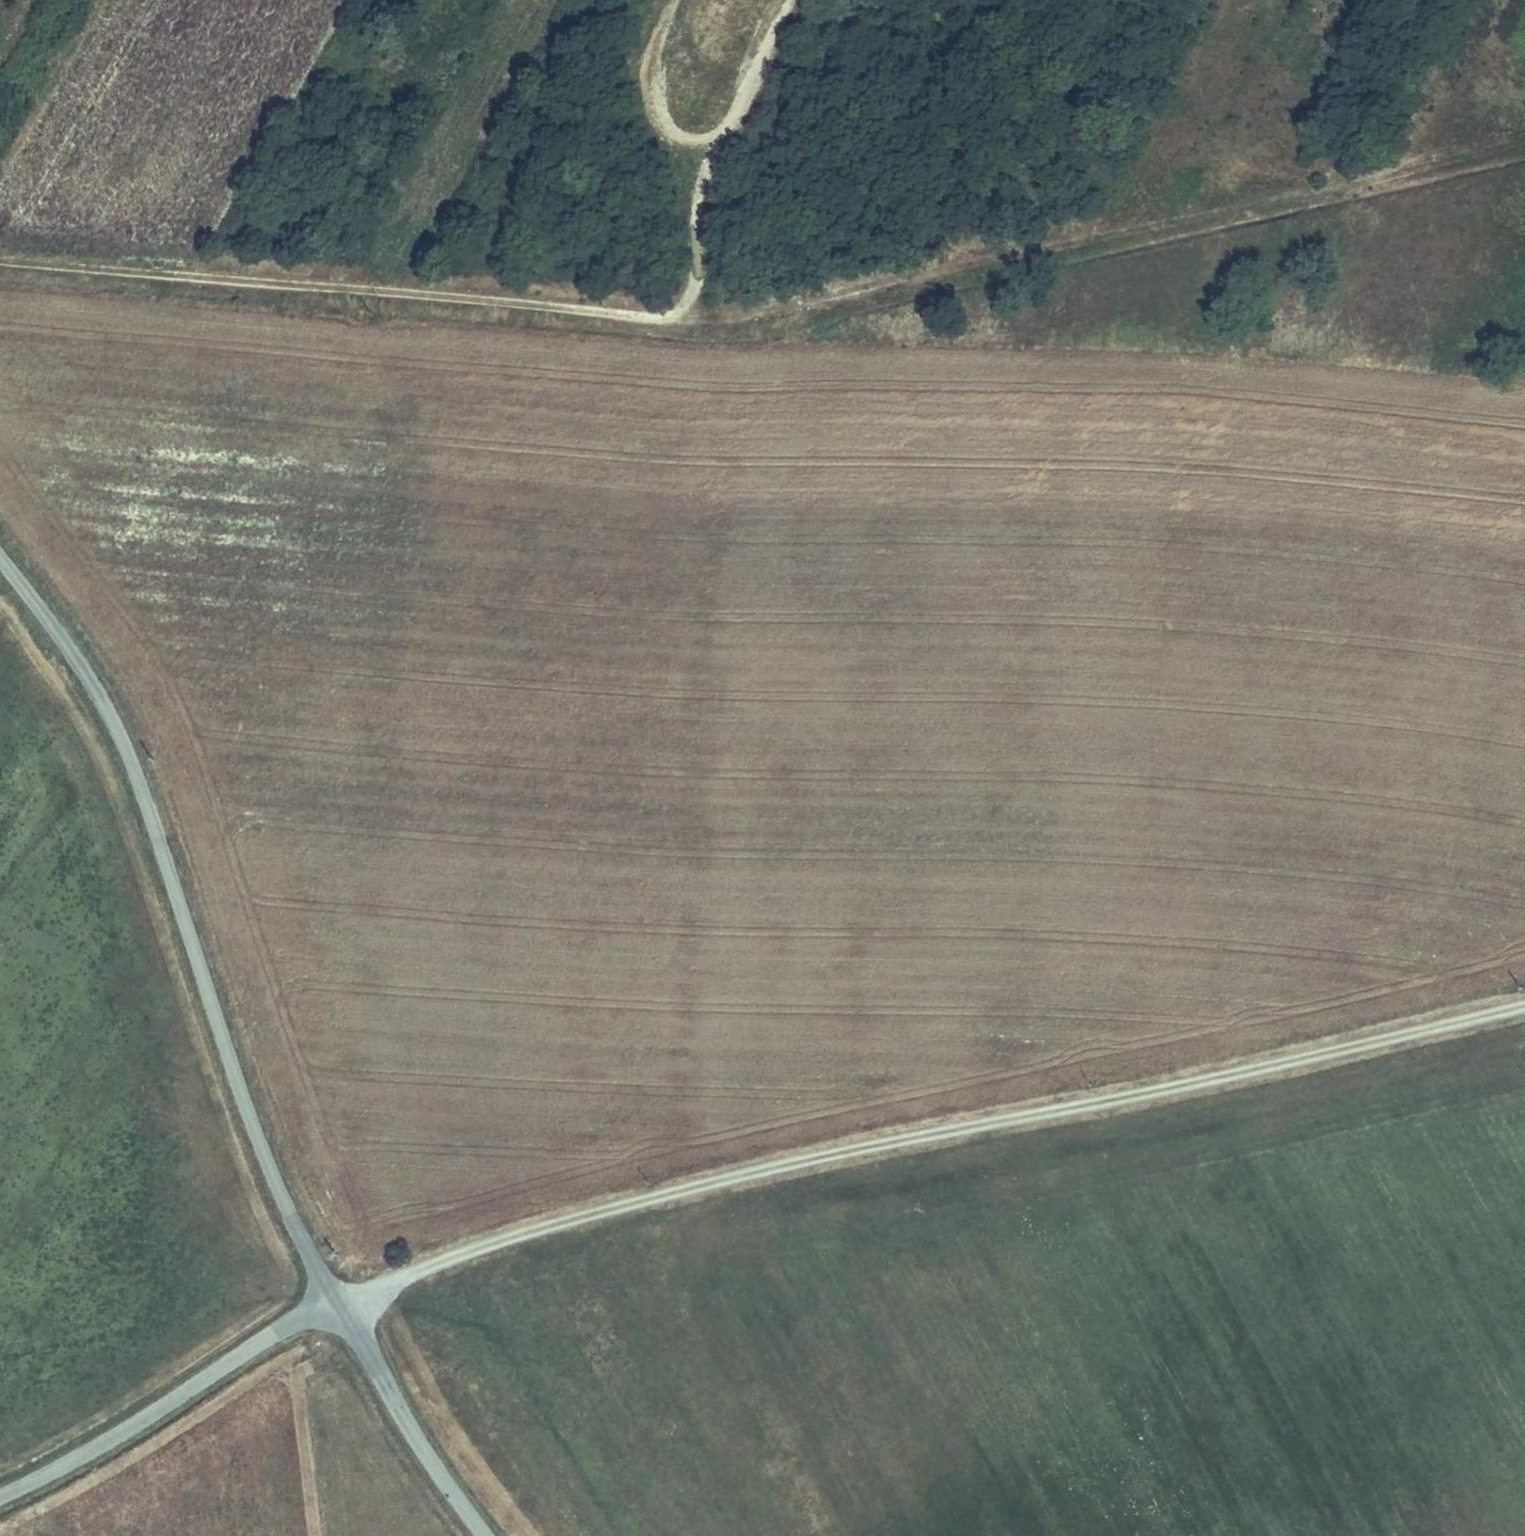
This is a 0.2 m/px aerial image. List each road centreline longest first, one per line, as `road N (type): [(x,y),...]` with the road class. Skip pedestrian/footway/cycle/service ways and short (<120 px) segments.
road 1 (track): [(0,267),(423,311),(660,320),(693,304),(723,154),(801,0)]
road 2 (unclassified): [(336,1304),(256,1140),(135,770),(91,683),(0,558)]
road 3 (unclassified): [(0,1495),(336,1304)]
road 4 (unclassified): [(336,1304),(487,1535)]

